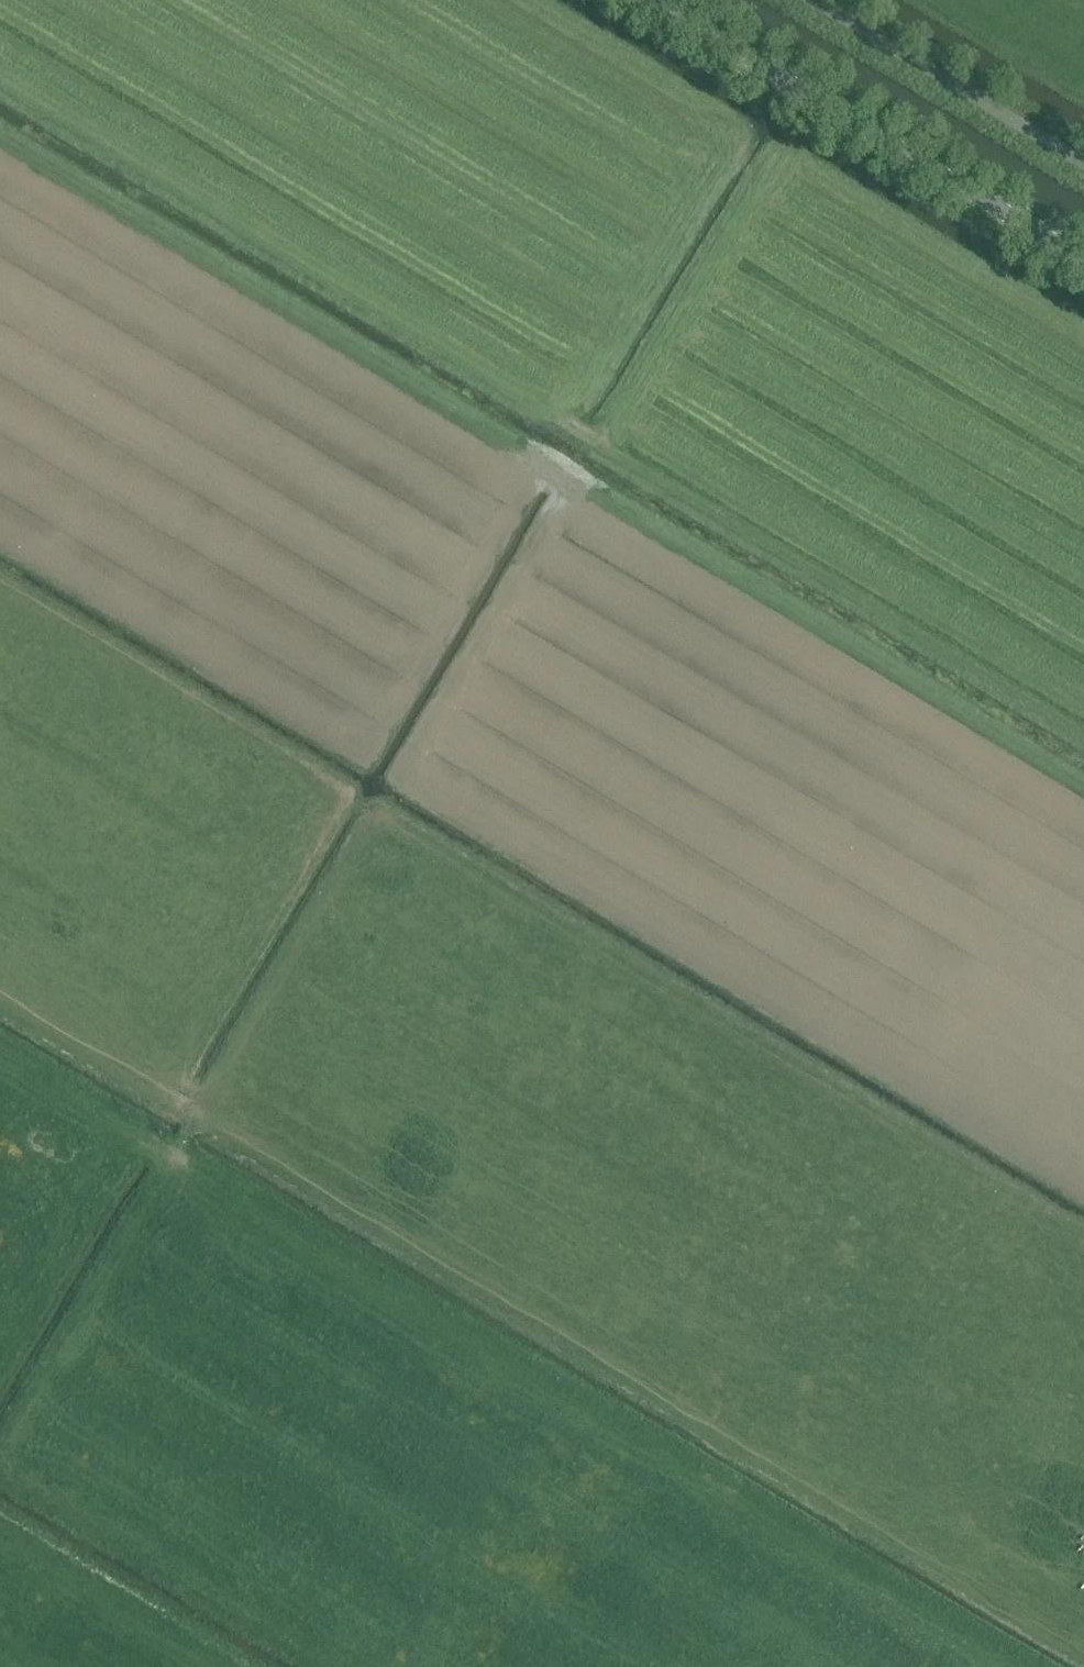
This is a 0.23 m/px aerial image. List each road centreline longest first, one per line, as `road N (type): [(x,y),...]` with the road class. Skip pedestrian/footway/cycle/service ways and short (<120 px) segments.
road 1 (tertiary): [(1083,259),(651,0)]

